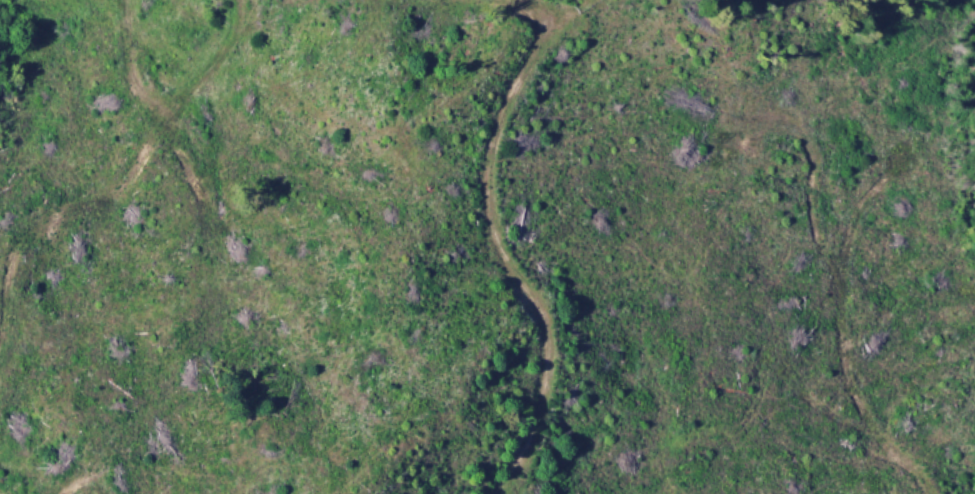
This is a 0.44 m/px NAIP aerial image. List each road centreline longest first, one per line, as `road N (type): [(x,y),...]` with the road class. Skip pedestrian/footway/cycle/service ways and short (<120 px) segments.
road 1 (track): [(458,0),(496,48),(531,450),(526,493)]

